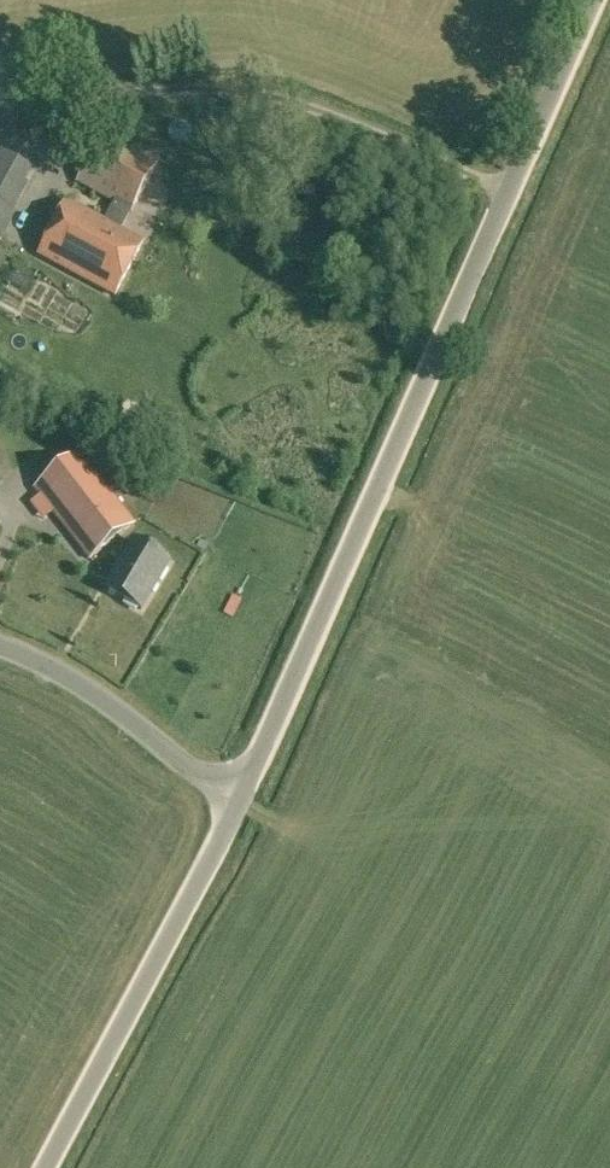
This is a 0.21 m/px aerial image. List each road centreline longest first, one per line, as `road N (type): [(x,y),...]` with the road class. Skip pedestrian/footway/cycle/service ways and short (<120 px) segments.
road 1 (unclassified): [(234,807),(594,0)]
road 2 (unclassified): [(46,1167),(234,807)]
road 3 (unclassified): [(234,807),(110,709),(0,648)]

